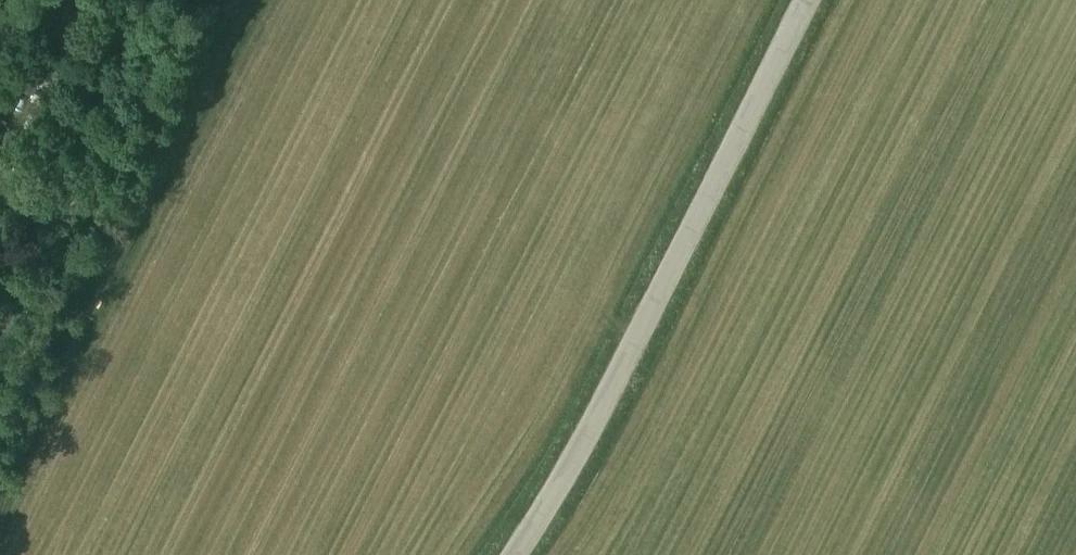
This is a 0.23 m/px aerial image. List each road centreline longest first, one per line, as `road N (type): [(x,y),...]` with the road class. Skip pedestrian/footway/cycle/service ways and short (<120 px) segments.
road 1 (unclassified): [(812,0),(606,407),(519,554)]
road 2 (track): [(0,246),(144,0)]

